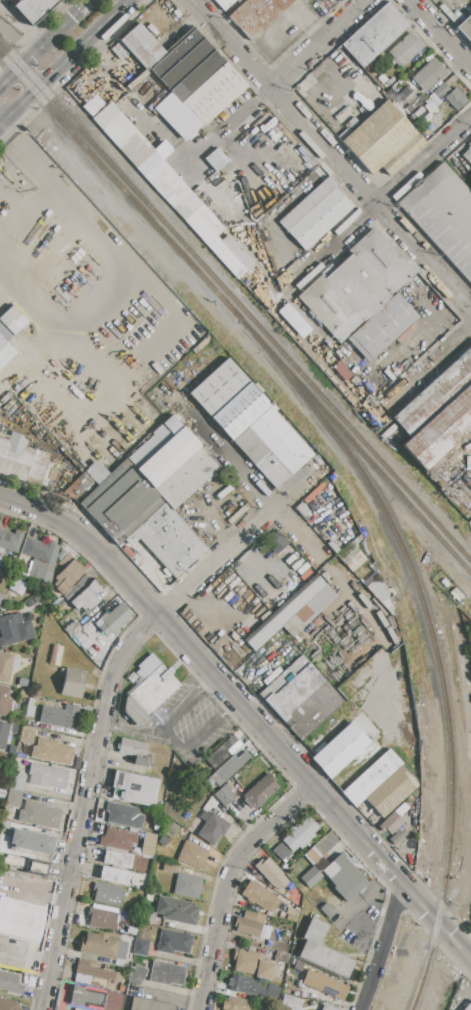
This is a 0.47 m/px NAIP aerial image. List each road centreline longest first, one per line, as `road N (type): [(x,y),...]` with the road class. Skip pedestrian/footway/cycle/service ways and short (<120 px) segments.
road 1 (tertiary): [(0,496),(78,531),(470,960)]
road 2 (residential): [(41,1009),(118,657),(319,466)]
road 3 (residential): [(192,0),(470,308)]
road 4 (residential): [(201,1009),(235,867),(312,789)]
road 5 (residential): [(289,291),(470,119)]
road 6 (residential): [(215,139),(368,0)]
road 7 (residential): [(188,407),(326,559)]
road 8 (primary): [(0,120),(126,0)]
road 9 (residential): [(361,1009),(401,883)]

